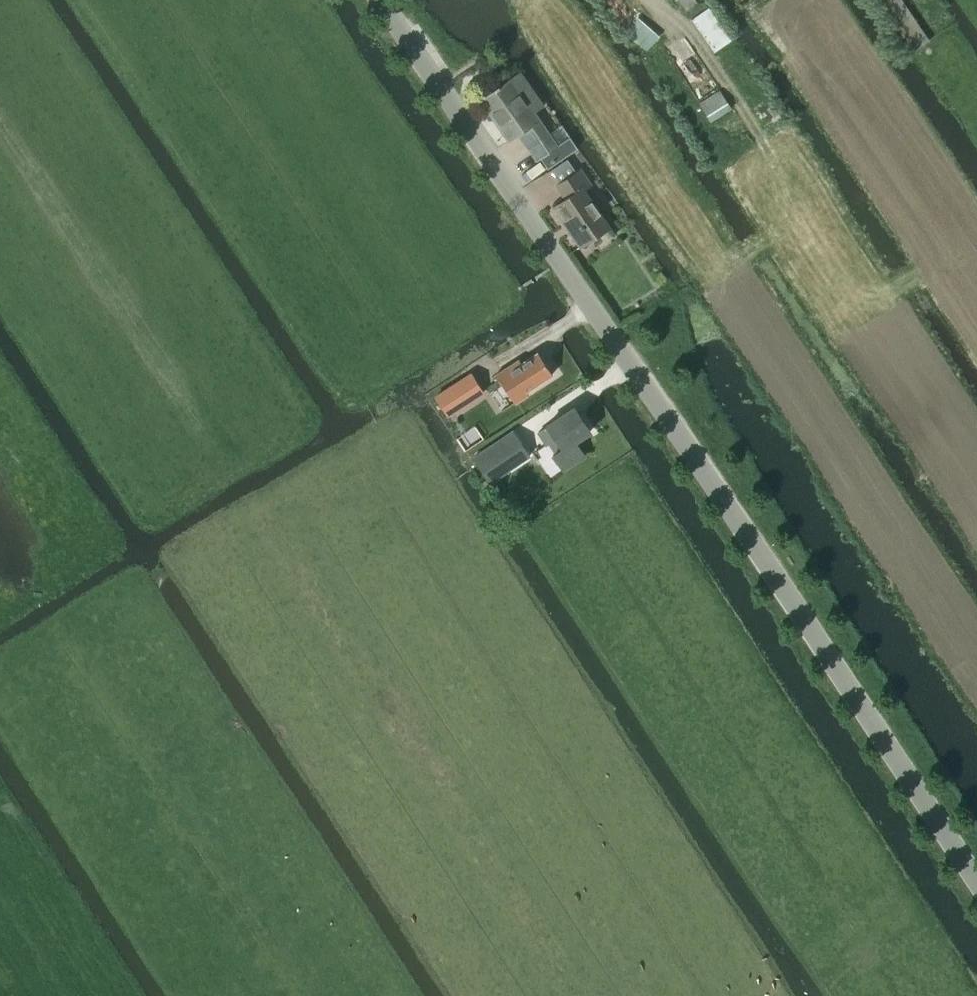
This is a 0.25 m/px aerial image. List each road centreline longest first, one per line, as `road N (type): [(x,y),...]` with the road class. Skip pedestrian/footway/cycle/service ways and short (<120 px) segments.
road 1 (unclassified): [(976,879),(689,440),(382,0)]

